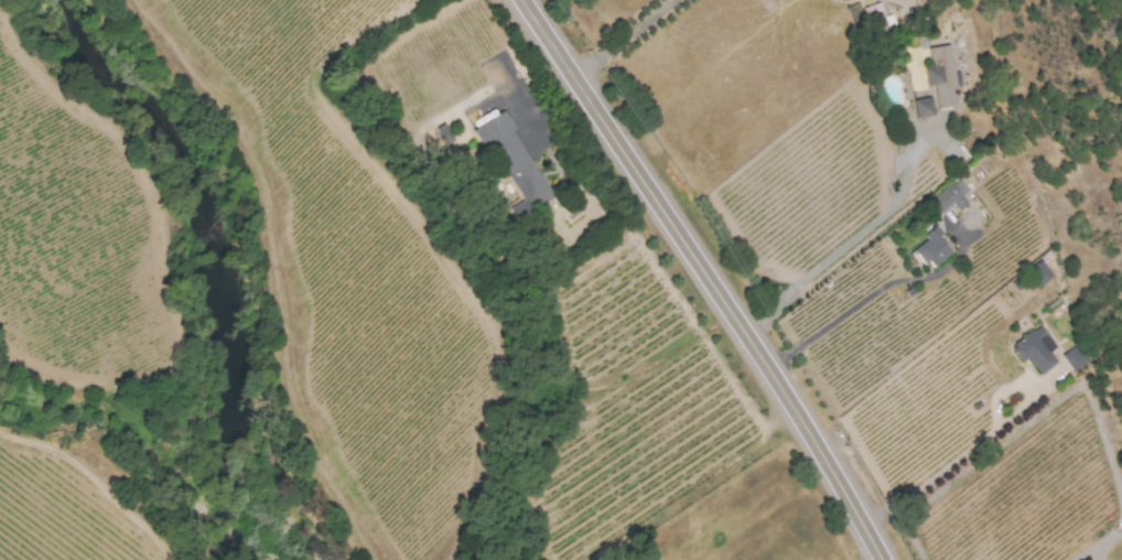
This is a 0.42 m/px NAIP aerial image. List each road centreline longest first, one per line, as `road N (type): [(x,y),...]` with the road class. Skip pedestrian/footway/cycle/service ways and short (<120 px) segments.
road 1 (secondary): [(881,559),(745,335),(521,0)]

